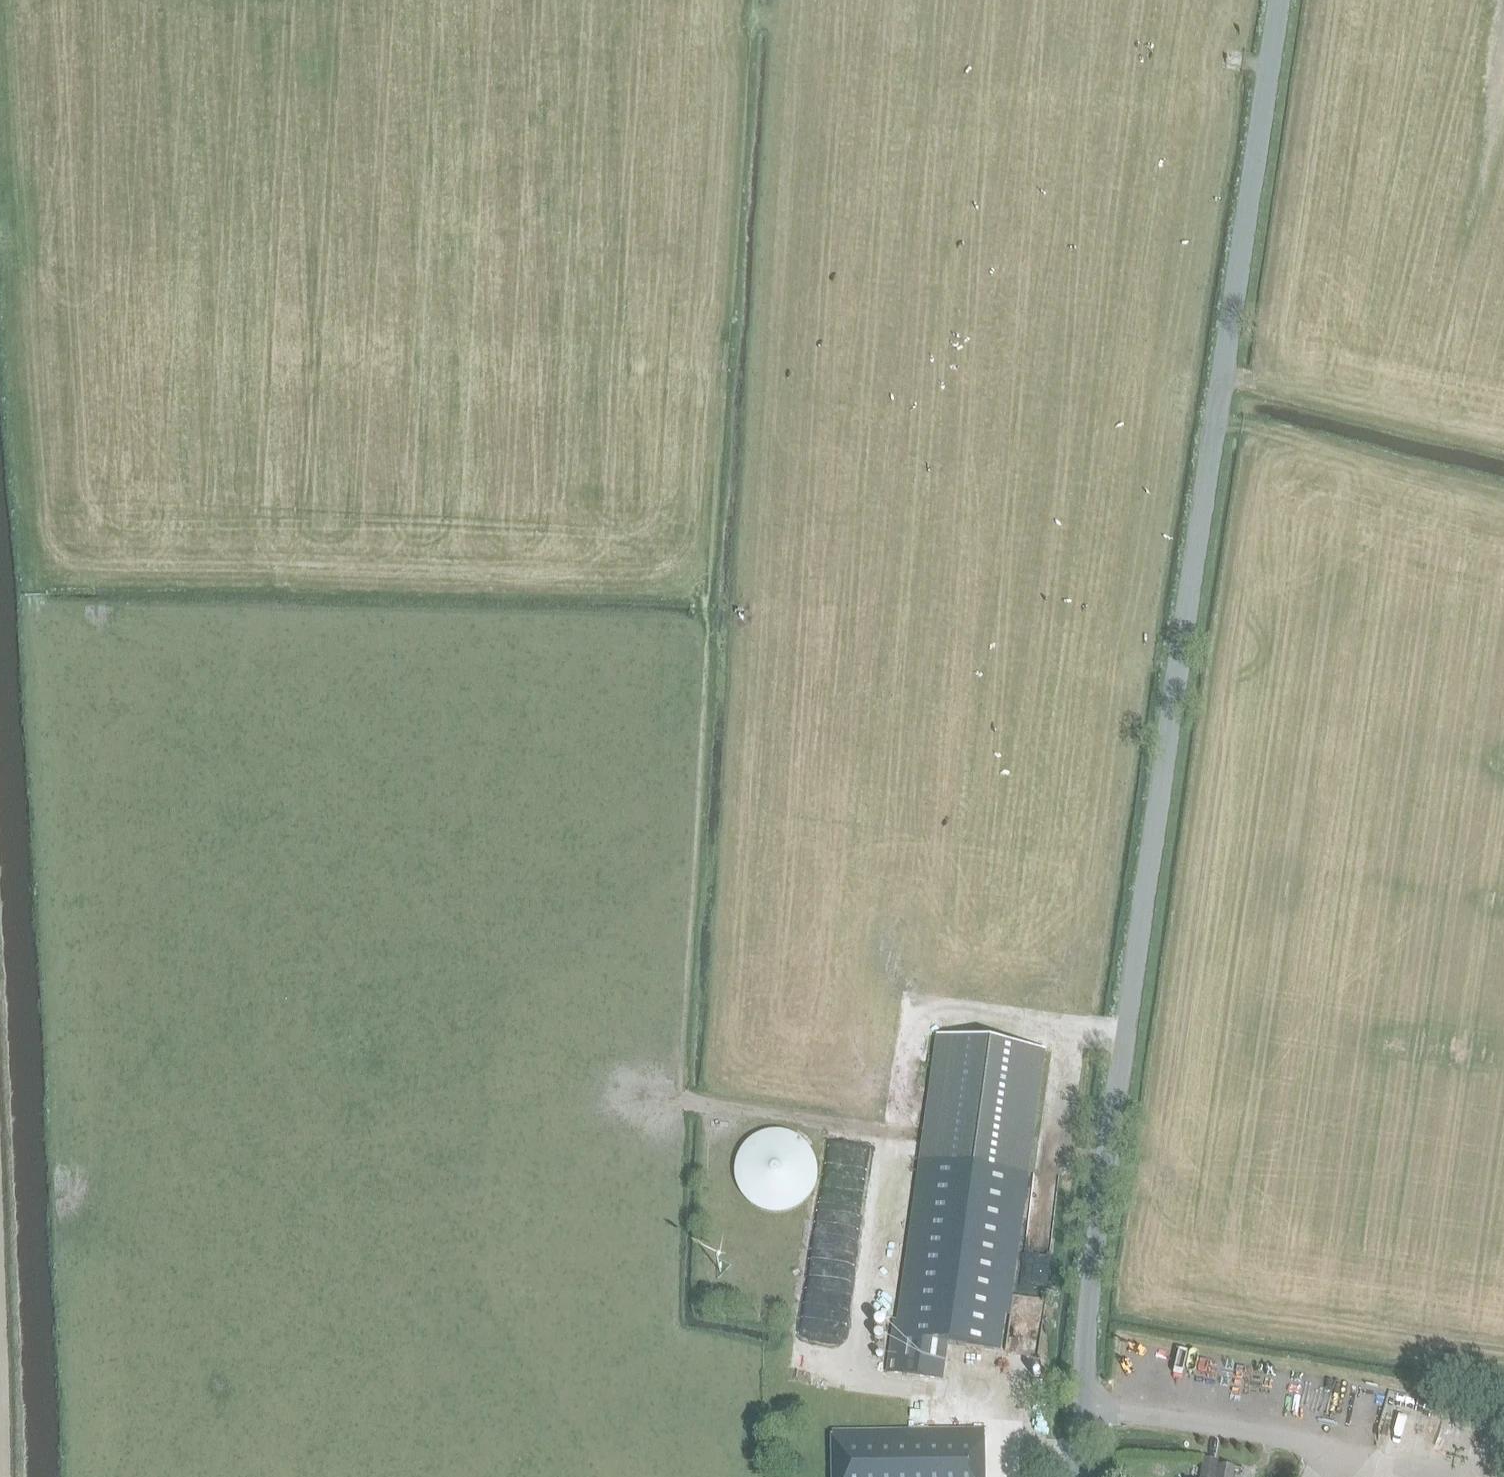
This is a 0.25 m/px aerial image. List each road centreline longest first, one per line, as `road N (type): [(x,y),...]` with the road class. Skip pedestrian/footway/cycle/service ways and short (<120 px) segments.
road 1 (tertiary): [(1080,1476),(1086,1298),(1281,0)]

